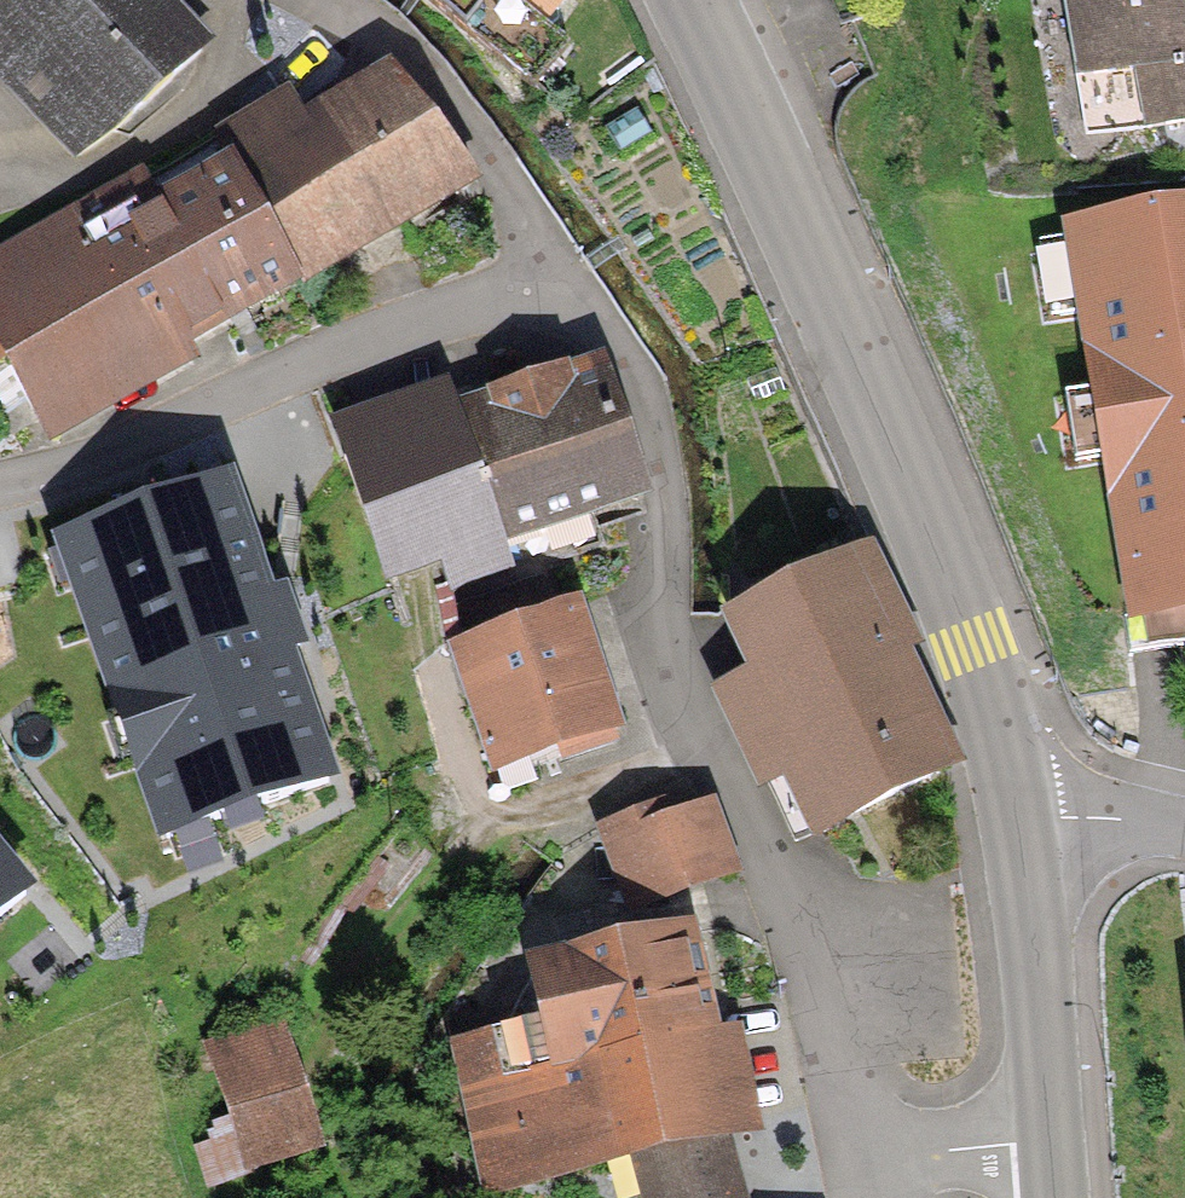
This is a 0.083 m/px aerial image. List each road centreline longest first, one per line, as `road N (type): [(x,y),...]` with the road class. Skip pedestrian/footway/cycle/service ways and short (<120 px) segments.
road 1 (residential): [(544,269),(618,354),(658,461),(659,600),(677,679),(786,895),(863,1168),(1049,1141)]
road 2 (secondary): [(688,0),(907,472),(974,640),(1017,829)]
road 3 (residential): [(544,269),(0,488)]
road 4 (residential): [(309,0),(420,79),(469,136),(544,269)]
road 5 (secondary): [(1017,829),(1049,1141)]
road 6 (residential): [(1017,829),(1061,820),(1184,834)]

